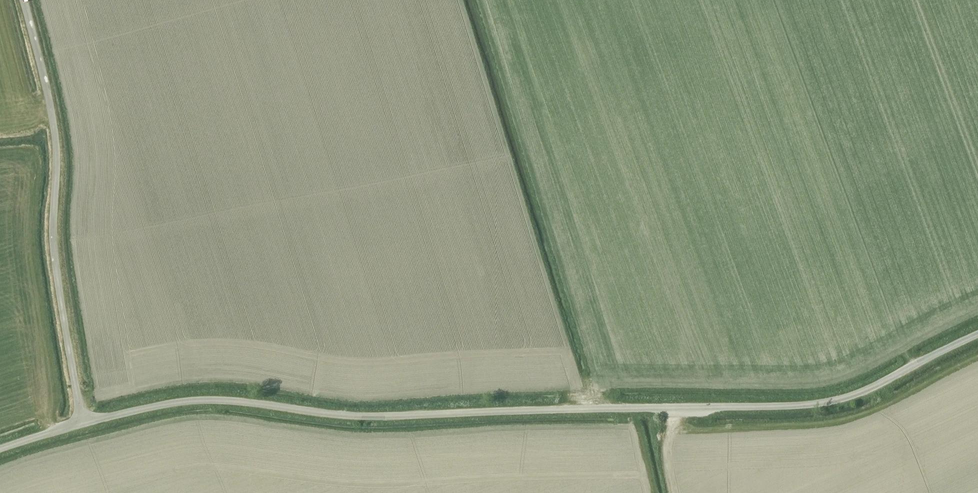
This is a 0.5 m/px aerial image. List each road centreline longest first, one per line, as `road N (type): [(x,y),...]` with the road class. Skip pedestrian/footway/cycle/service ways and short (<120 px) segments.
road 1 (tertiary): [(81,422),(198,399),(375,420),(828,406),(977,334)]
road 2 (unclassified): [(81,422),(53,247),(53,127),(23,0)]

